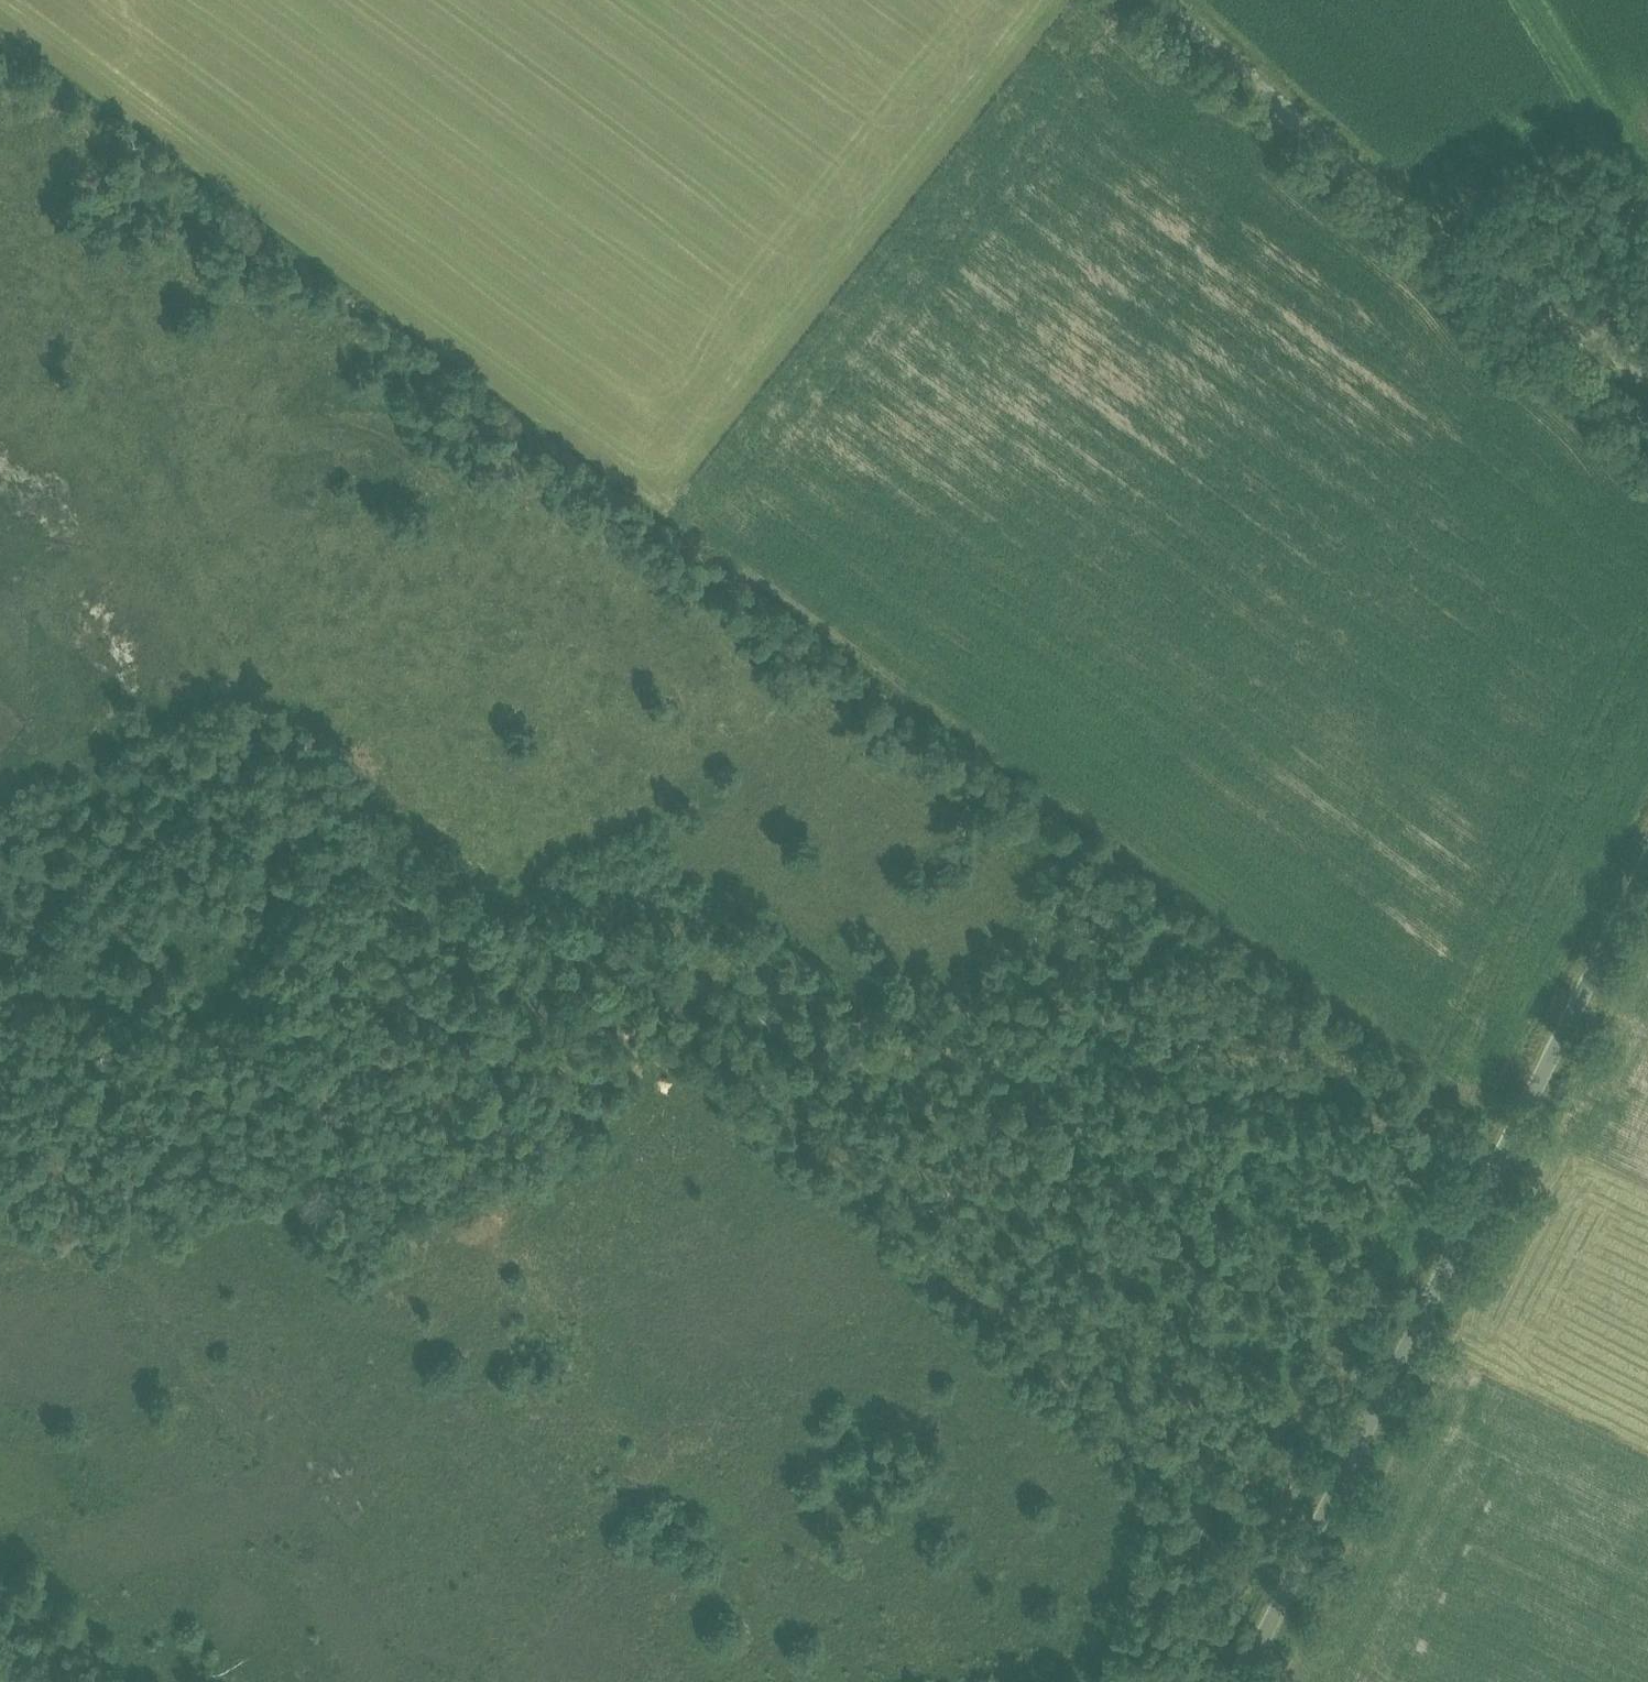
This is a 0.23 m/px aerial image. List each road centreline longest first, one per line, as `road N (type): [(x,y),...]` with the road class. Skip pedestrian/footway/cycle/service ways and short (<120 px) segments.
road 1 (unclassified): [(1245,1681),(1647,870)]
road 2 (unclassified): [(1647,376),(1459,255),(1155,0)]

